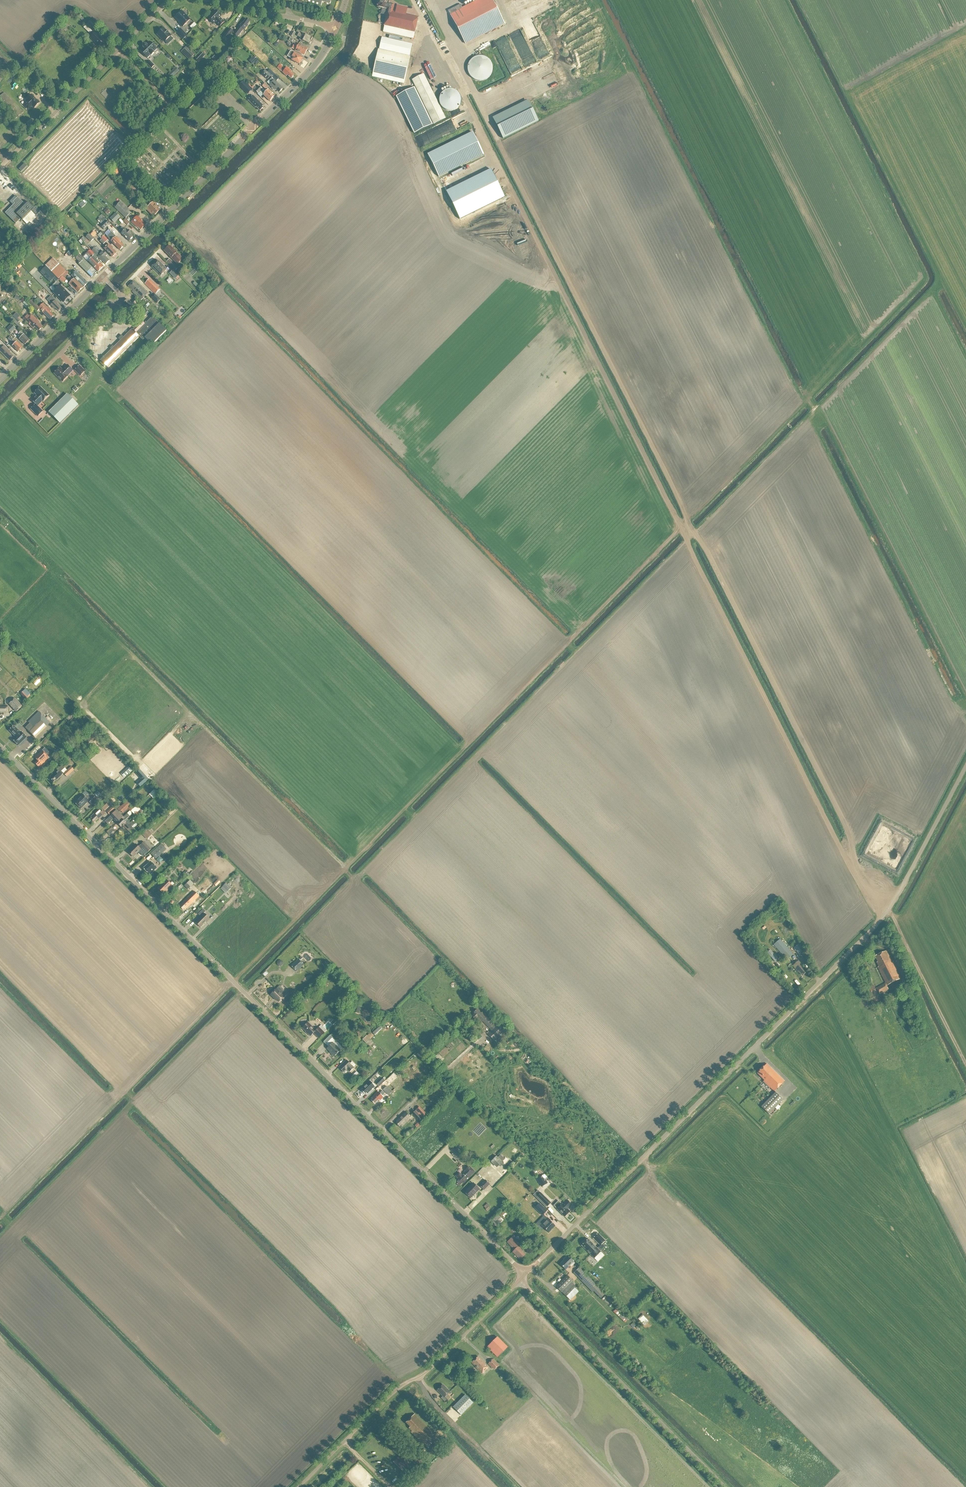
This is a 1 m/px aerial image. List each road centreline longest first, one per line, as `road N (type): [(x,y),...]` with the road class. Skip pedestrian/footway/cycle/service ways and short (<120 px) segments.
road 1 (residential): [(521,1278),(0,747)]
road 2 (unclassified): [(521,1278),(871,931),(965,763)]
road 3 (tertiary): [(102,277),(305,78),(337,28)]
road 4 (unclassified): [(300,1486),(393,1391),(424,1376),(521,1278)]
road 5 (unclassified): [(724,1486),(521,1278)]
road 6 (residential): [(0,165),(168,0)]
road 7 (residential): [(121,296),(15,399)]
road 8 (tertiary): [(0,380),(102,277)]
road 9 (residential): [(216,0),(337,28)]

